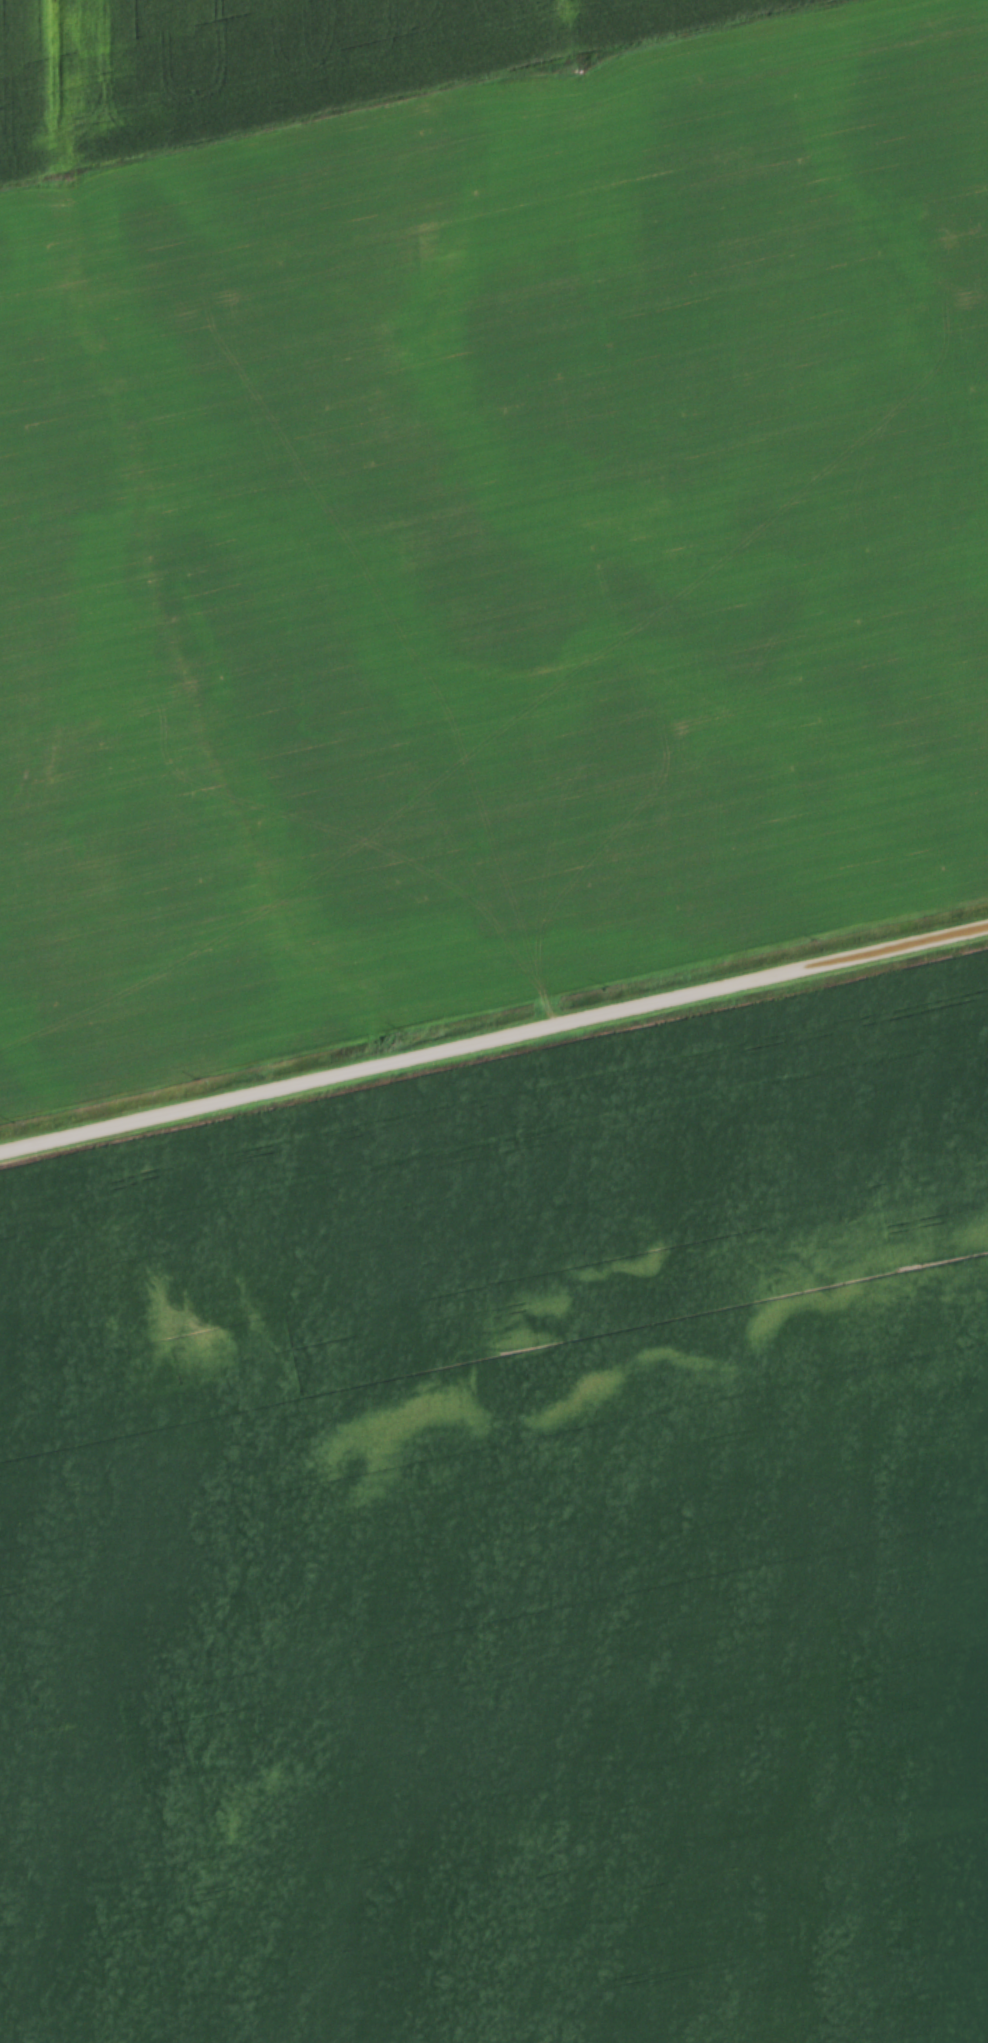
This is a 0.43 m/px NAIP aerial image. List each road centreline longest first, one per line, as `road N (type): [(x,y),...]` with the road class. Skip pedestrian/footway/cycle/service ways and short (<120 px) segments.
road 1 (residential): [(987,926),(0,1150)]

